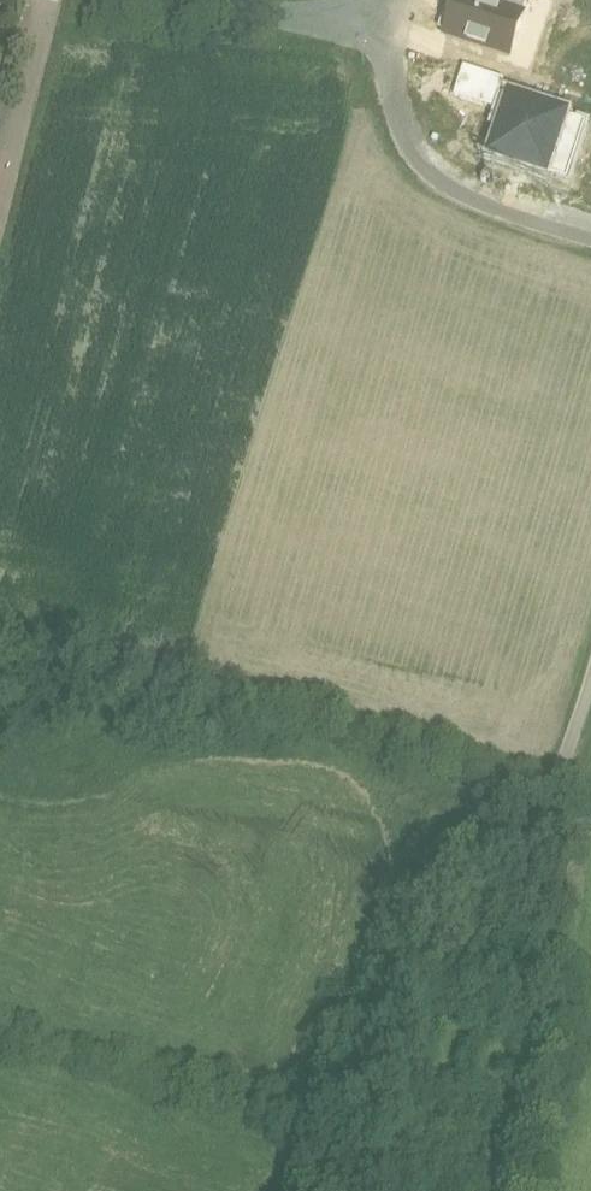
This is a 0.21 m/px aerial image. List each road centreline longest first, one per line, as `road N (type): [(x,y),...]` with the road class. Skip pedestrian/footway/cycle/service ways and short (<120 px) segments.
road 1 (residential): [(315,1190),(357,1063),(407,966),(556,775),(590,682)]
road 2 (residential): [(590,233),(490,203),(438,177),(414,142),(401,102),(396,24)]
road 3 (residential): [(188,0),(276,21),(396,24)]
road 4 (residential): [(0,189),(50,0)]

